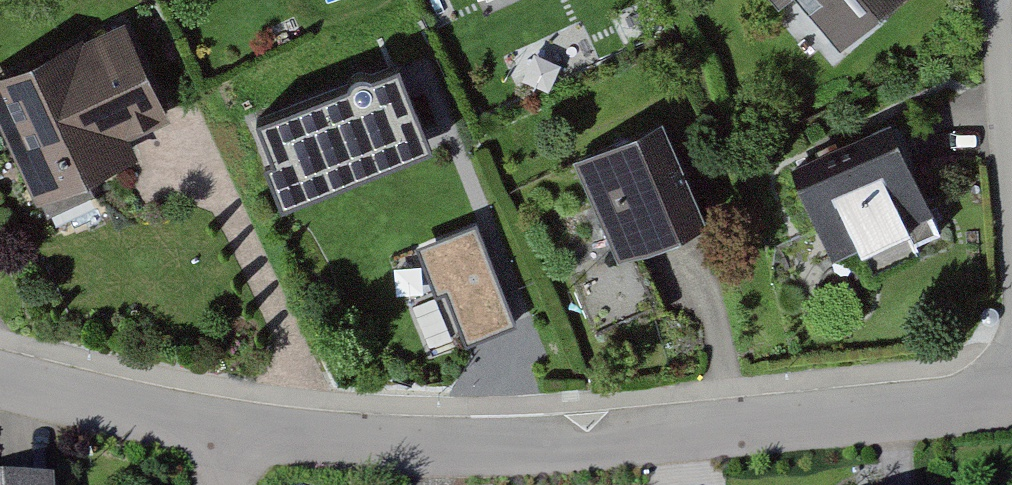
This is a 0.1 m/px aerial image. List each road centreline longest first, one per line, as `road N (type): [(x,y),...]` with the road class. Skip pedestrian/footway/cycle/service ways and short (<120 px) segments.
road 1 (residential): [(220,431),(329,445),(498,449),(1011,401)]
road 2 (residential): [(0,379),(220,431)]

